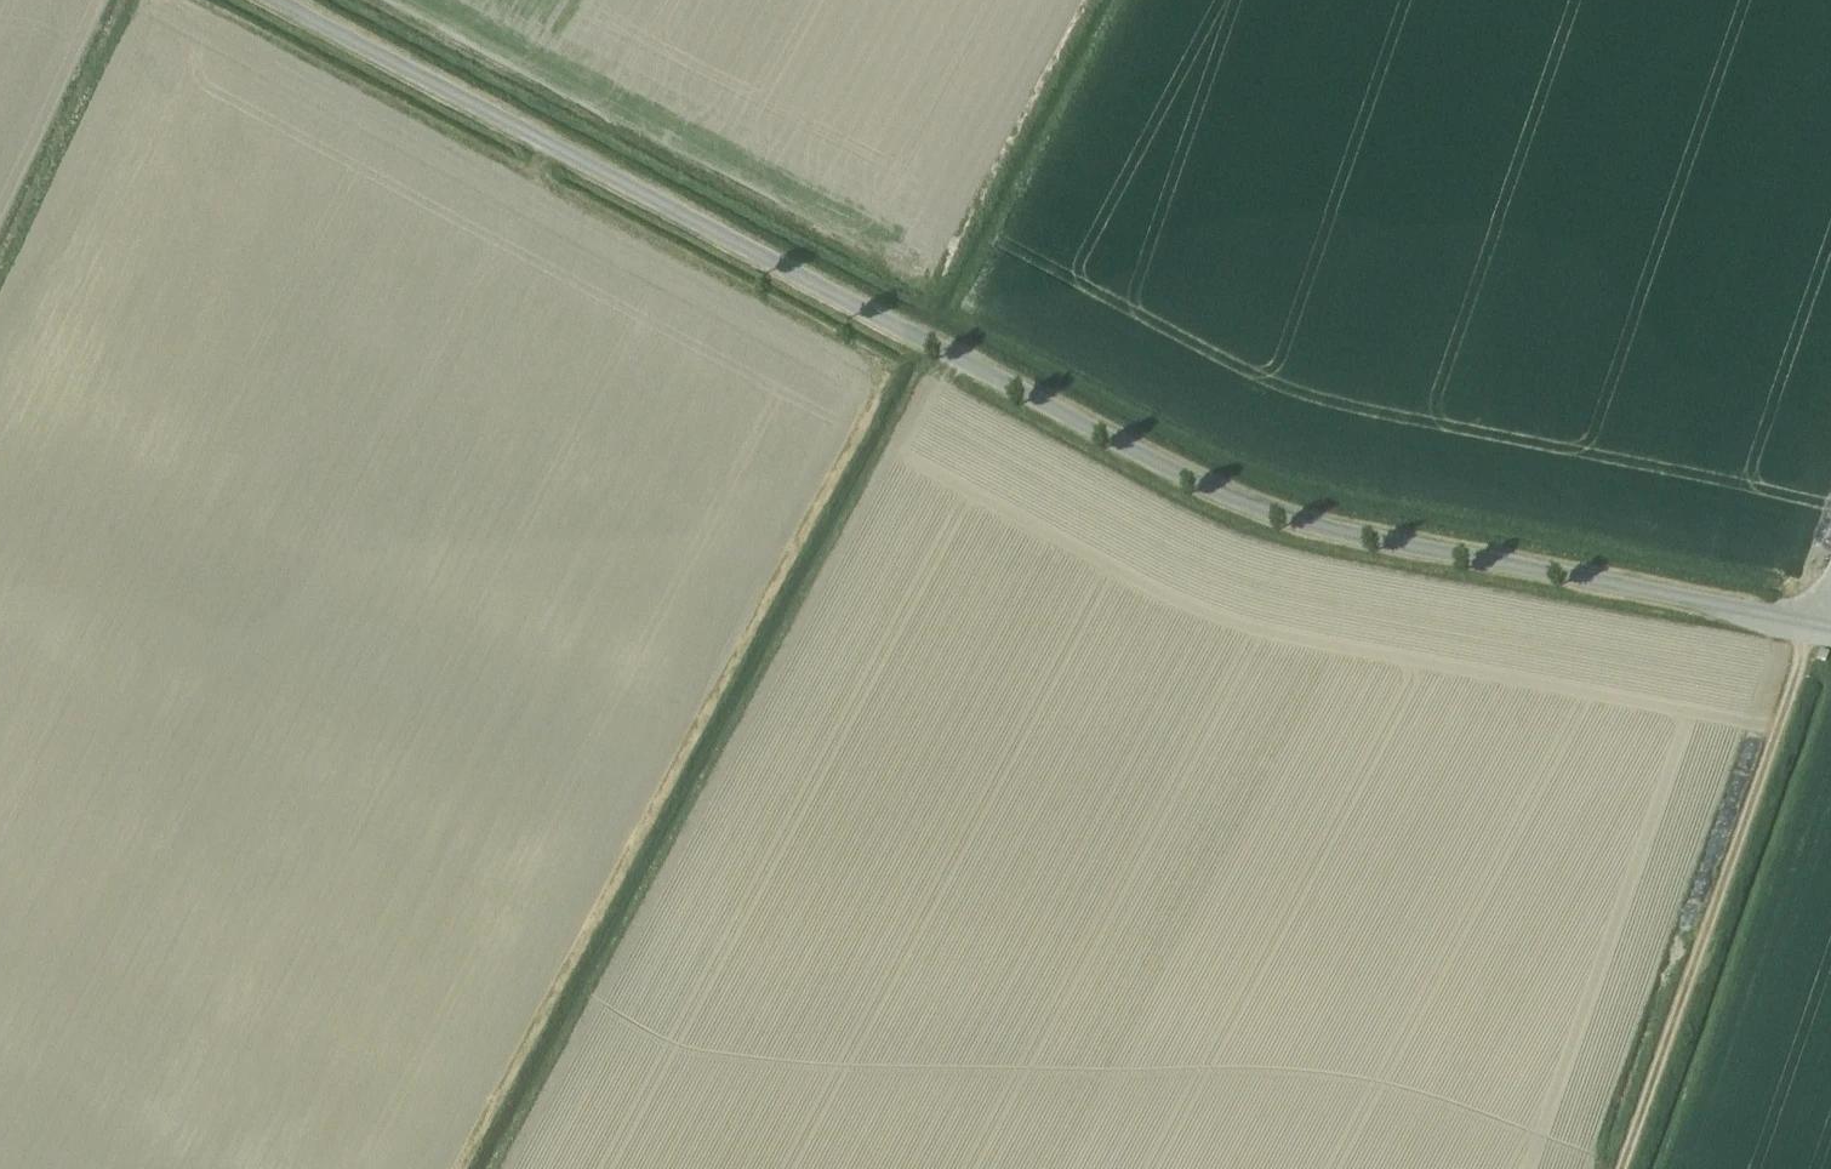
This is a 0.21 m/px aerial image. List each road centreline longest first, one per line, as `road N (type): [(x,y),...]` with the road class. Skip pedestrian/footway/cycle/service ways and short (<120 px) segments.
road 1 (unclassified): [(273,0),(1202,494),(1334,533),(1830,623)]

